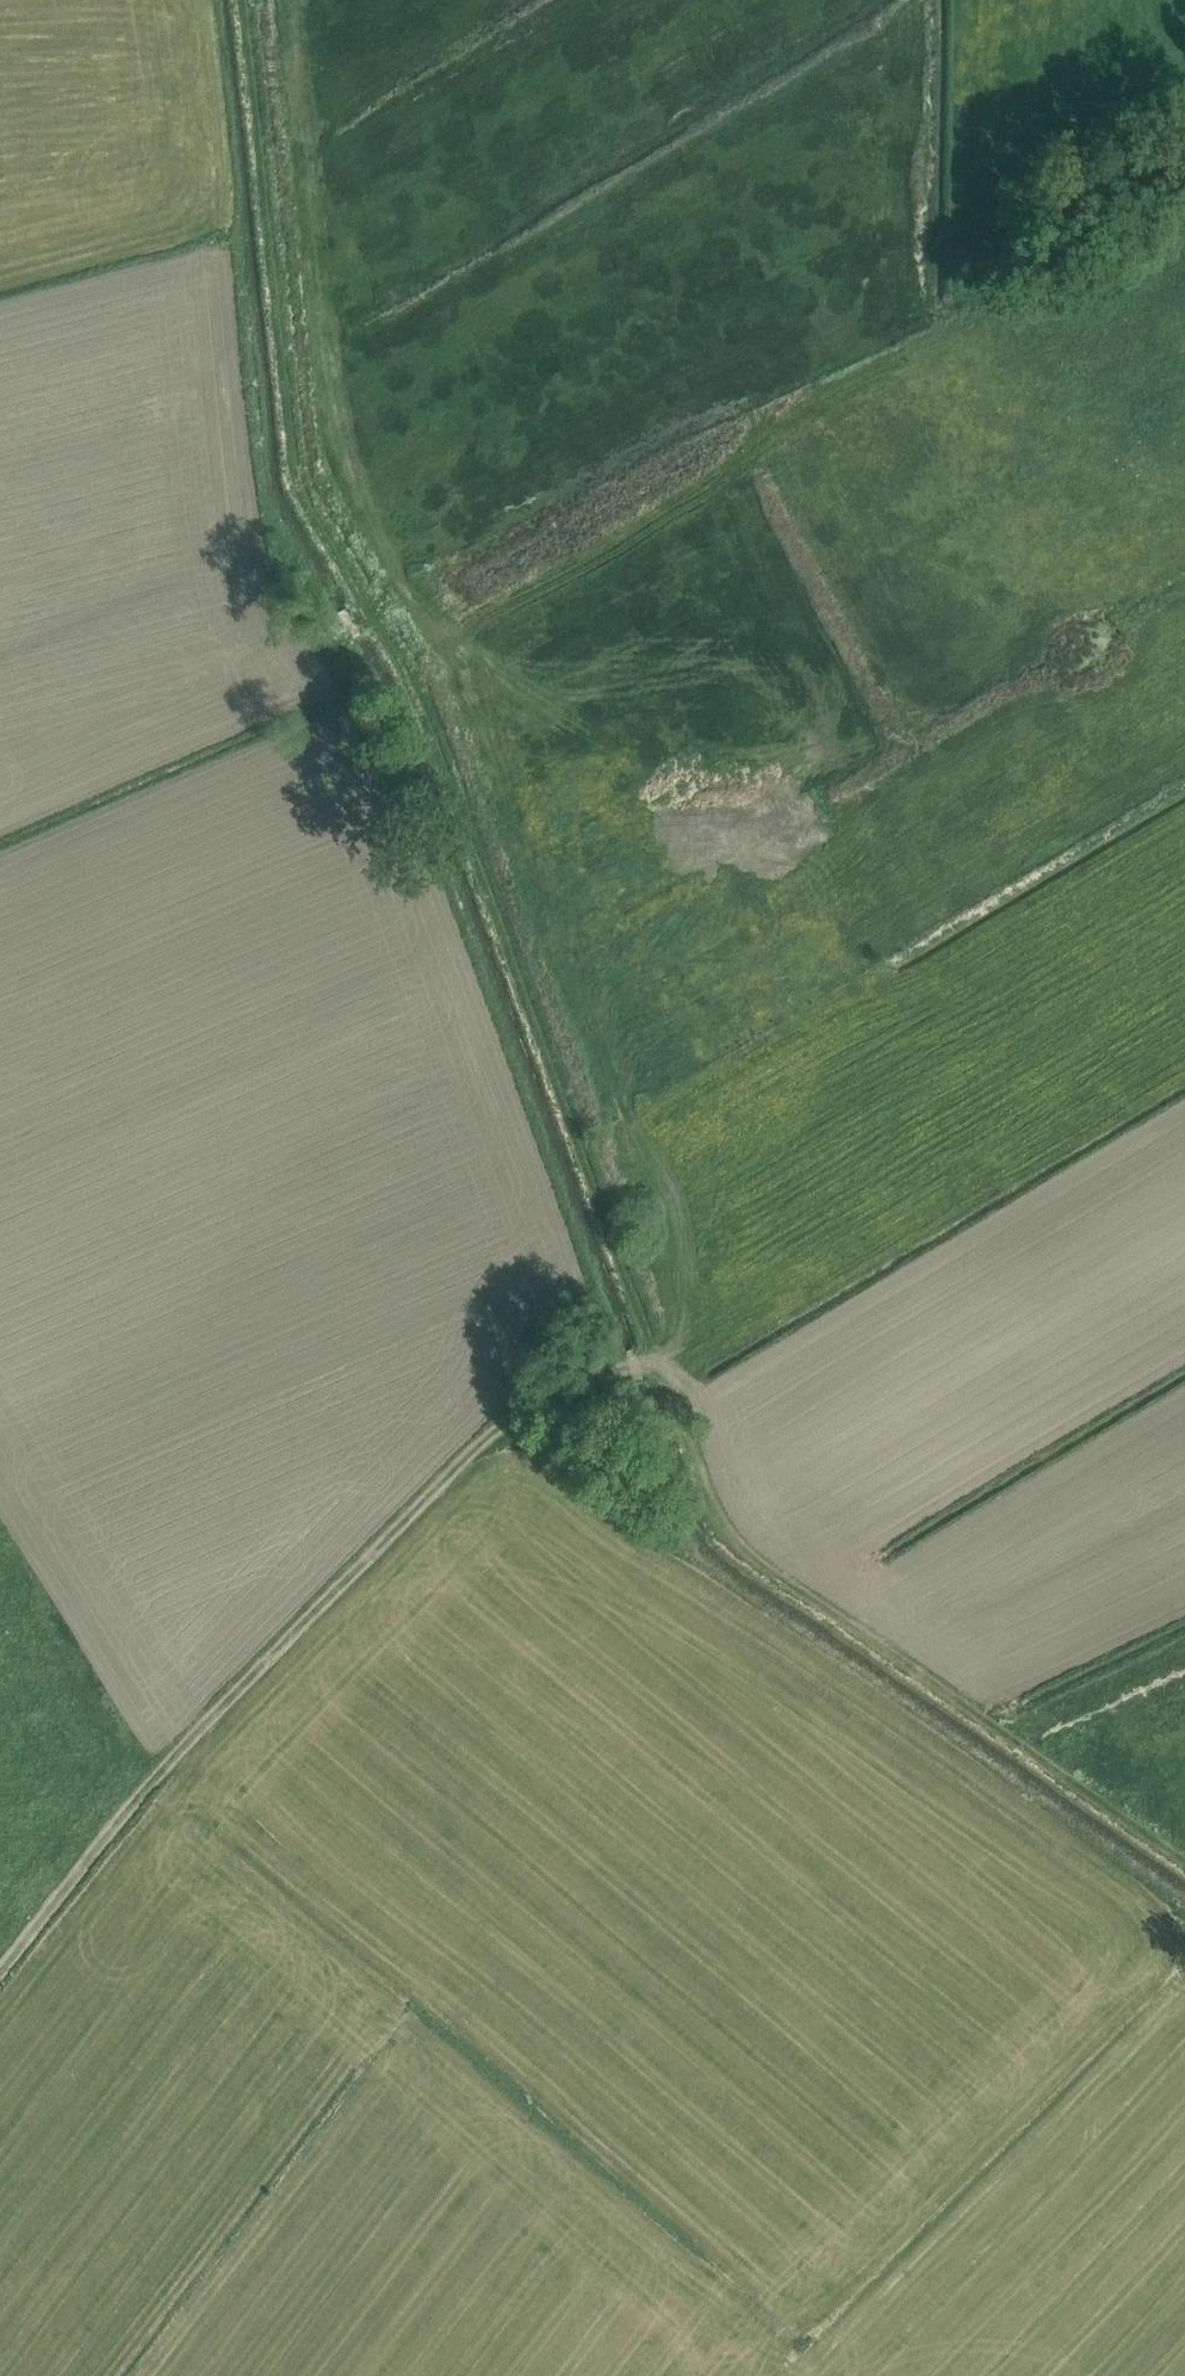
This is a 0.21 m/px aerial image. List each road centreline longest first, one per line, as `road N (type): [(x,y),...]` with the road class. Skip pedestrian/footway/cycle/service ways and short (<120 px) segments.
road 1 (track): [(244,0),(295,473),(411,688),(717,1517),(737,1542),(869,1641),(1184,1861)]
road 2 (track): [(0,1974),(223,1705),(511,1417),(559,1391),(657,1357)]

